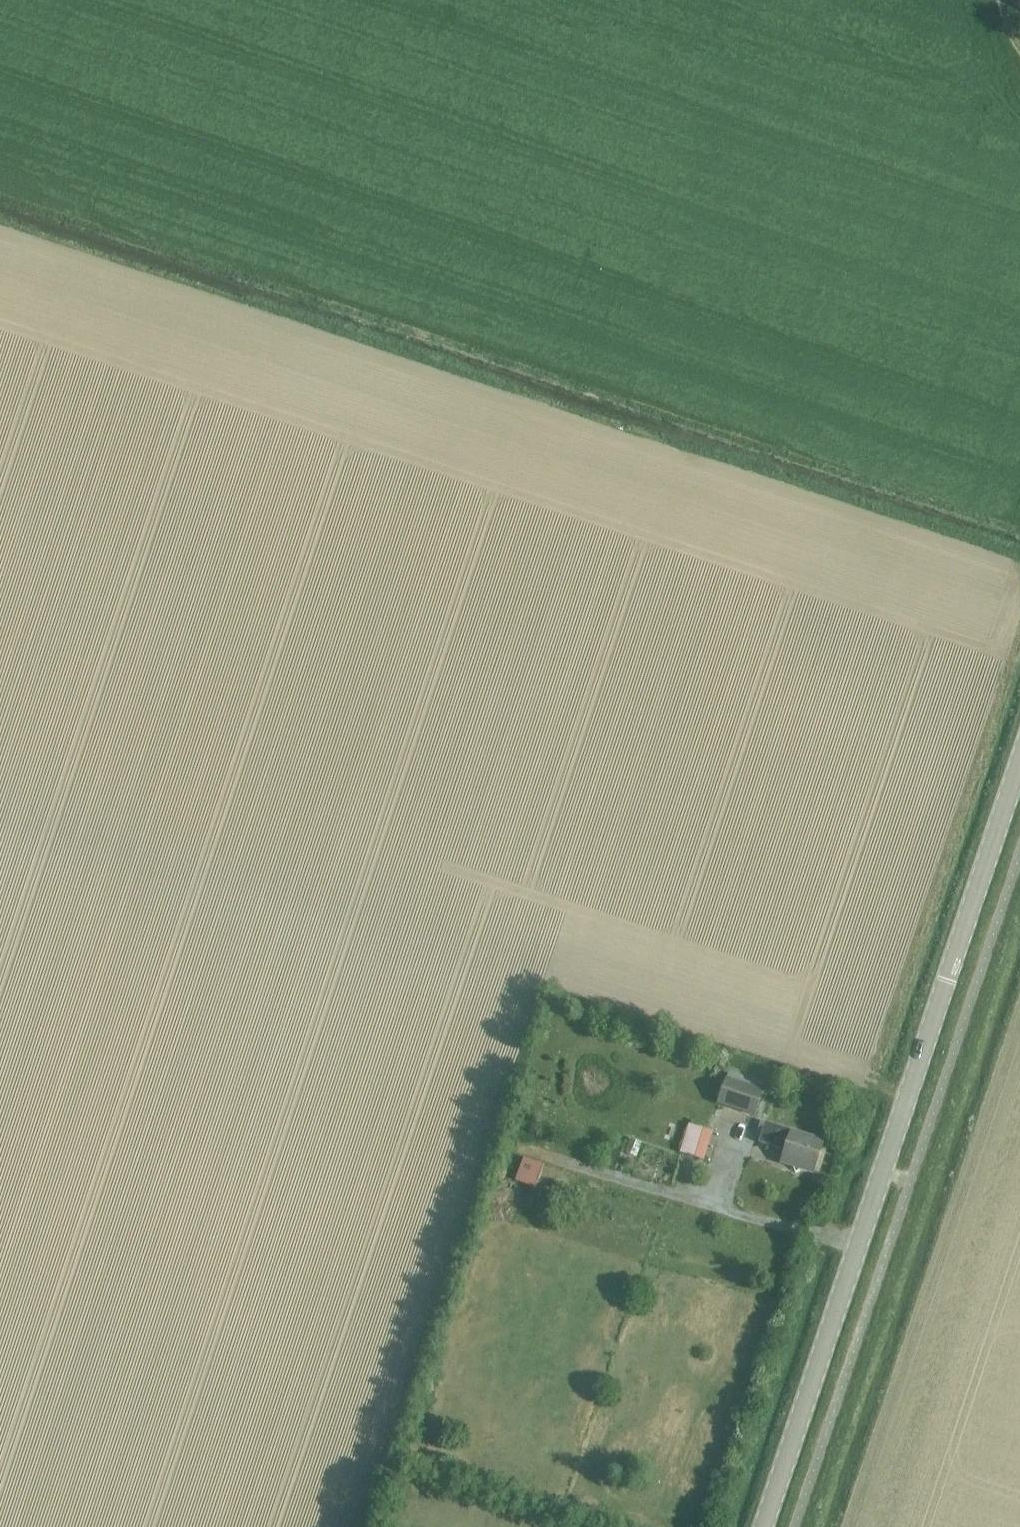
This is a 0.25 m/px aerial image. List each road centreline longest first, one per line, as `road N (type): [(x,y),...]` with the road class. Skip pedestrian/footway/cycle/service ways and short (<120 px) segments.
road 1 (secondary): [(764,1526),(1019,763)]

